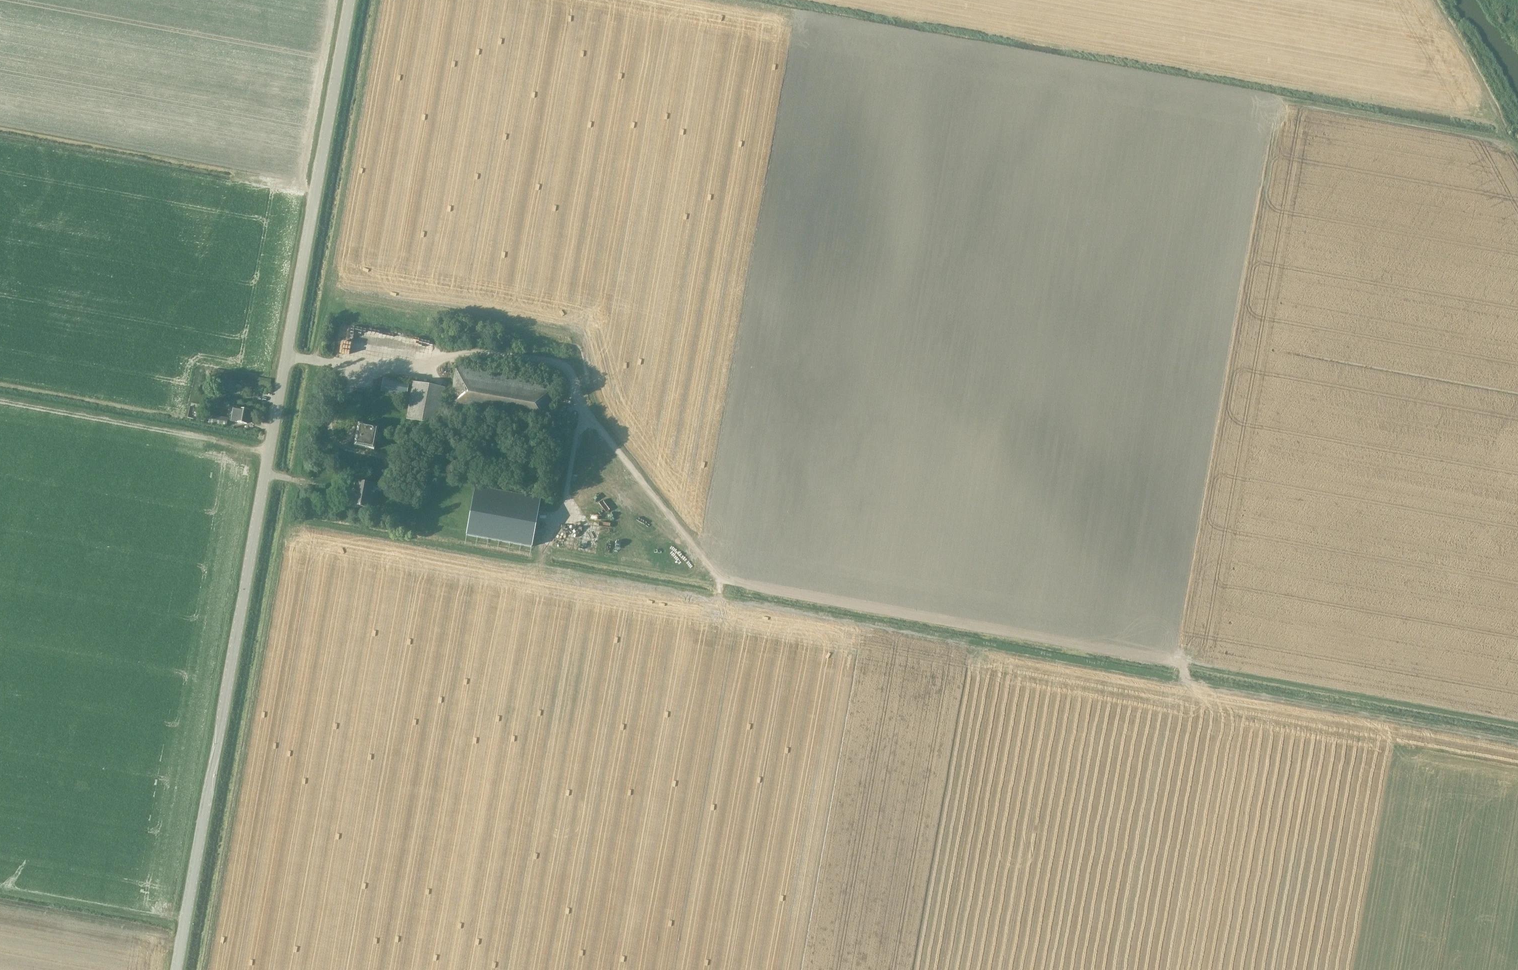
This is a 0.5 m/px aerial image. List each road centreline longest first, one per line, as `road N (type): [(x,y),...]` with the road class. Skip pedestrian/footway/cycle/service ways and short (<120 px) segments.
road 1 (tertiary): [(175,969),(348,0)]

